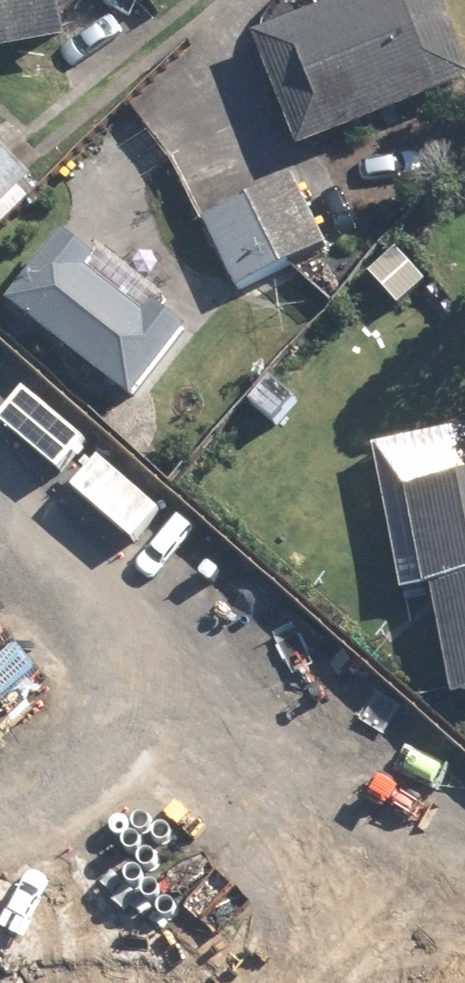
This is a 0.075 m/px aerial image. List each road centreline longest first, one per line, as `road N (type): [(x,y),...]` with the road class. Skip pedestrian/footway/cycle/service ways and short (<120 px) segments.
road 1 (track): [(0,445),(421,816)]
road 2 (unknown): [(0,830),(84,902),(122,982)]

